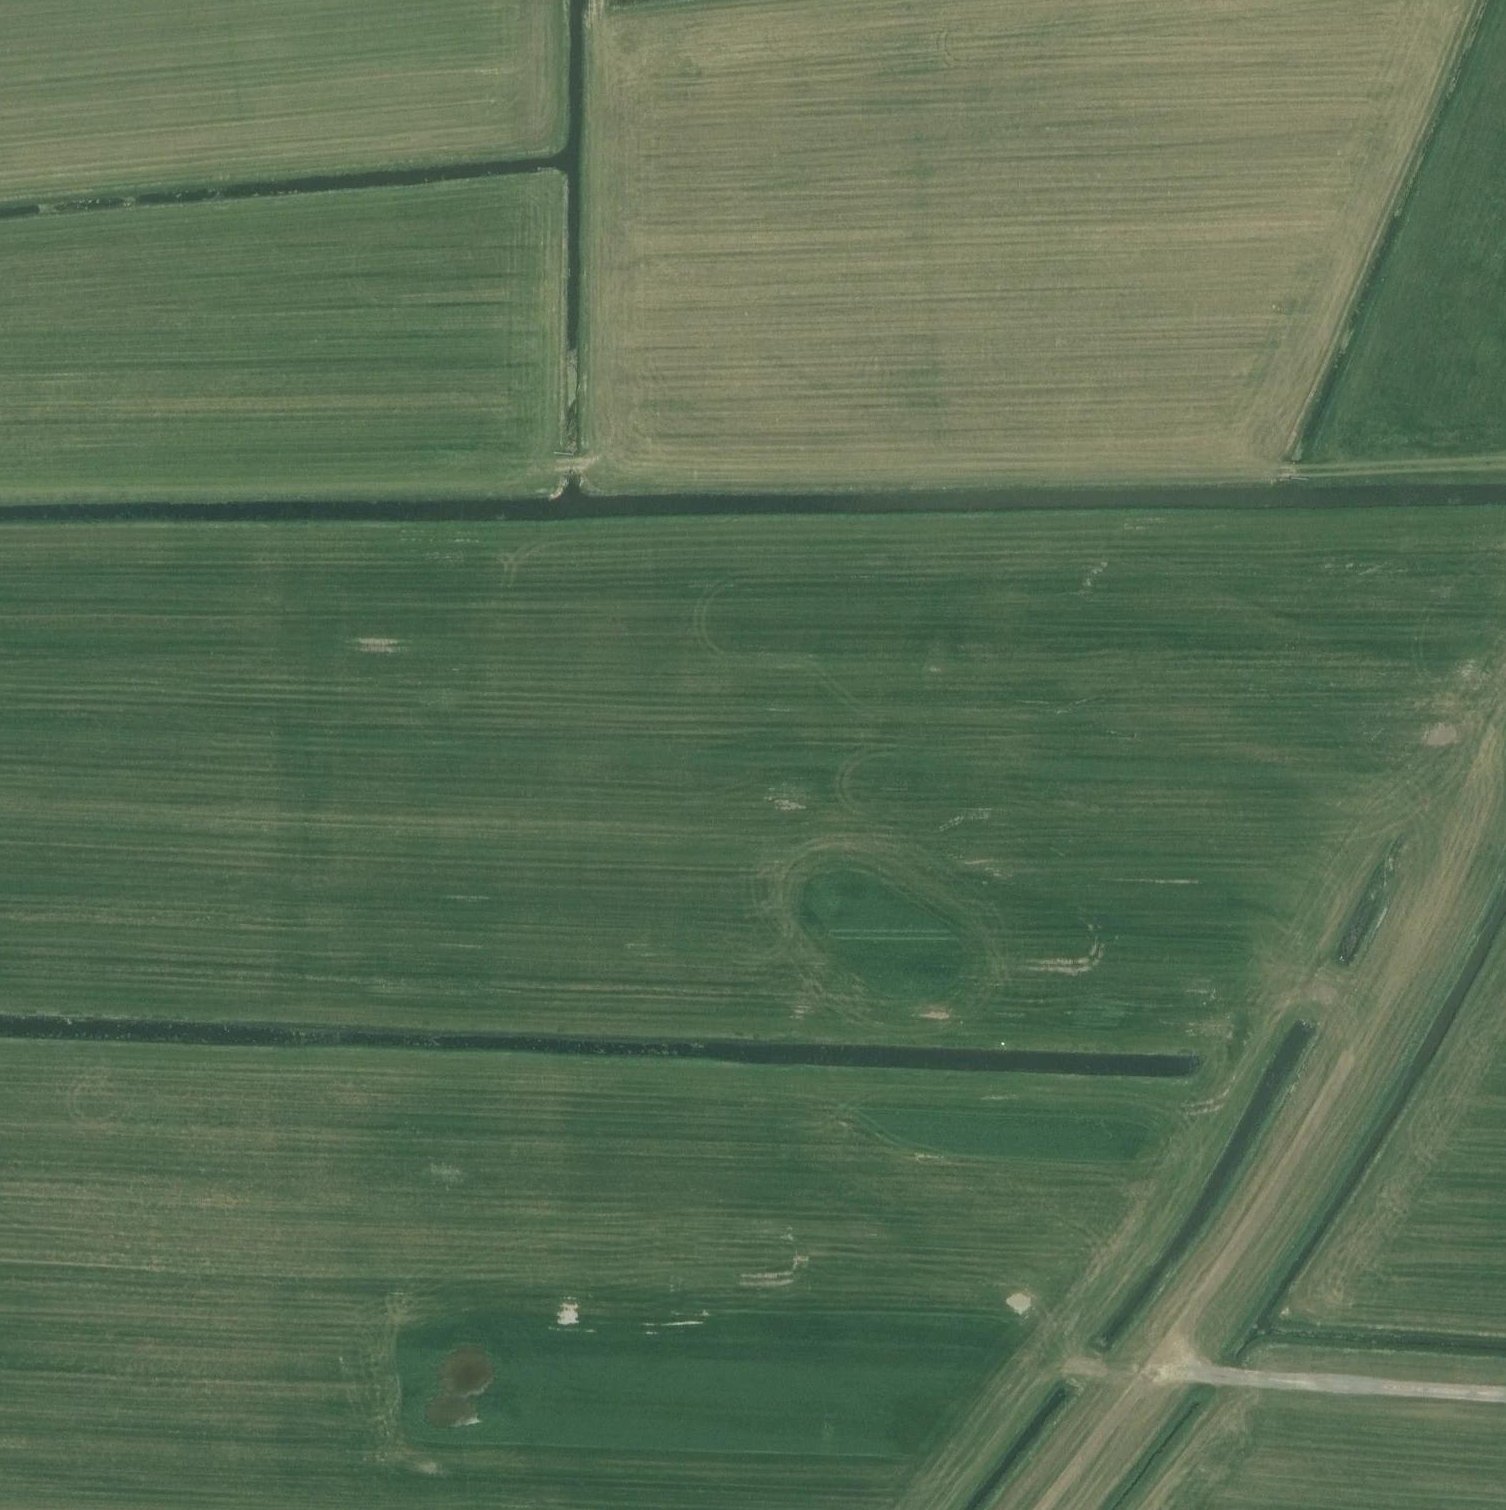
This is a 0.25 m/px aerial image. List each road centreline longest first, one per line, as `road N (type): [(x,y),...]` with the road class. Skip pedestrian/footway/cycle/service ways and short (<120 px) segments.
road 1 (track): [(1042,1509),(1263,1209),(1385,986)]
road 2 (track): [(1505,1394),(1147,1372)]

